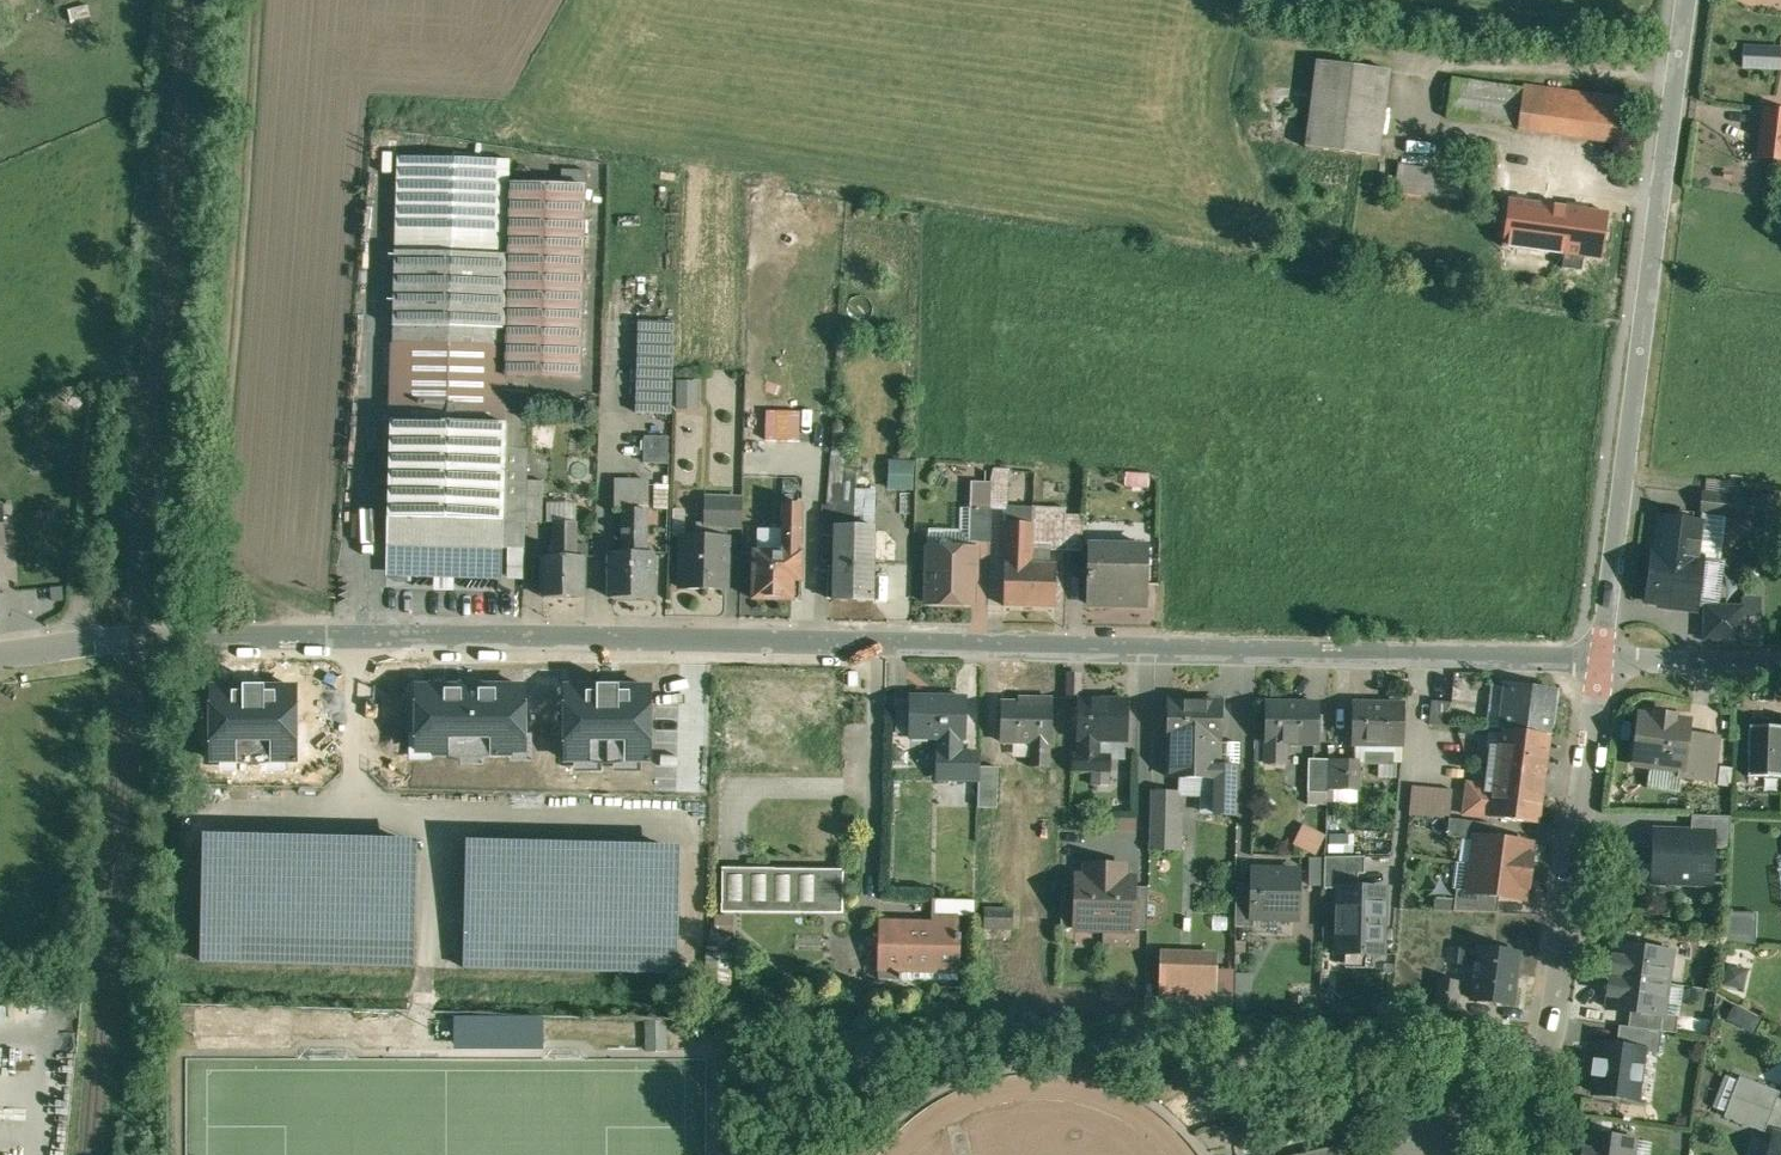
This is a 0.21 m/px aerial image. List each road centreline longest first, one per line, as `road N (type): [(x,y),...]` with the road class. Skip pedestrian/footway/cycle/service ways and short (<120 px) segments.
road 1 (residential): [(1598,660),(496,634),(134,639),(0,655)]
road 2 (residential): [(1682,0),(1598,660)]
road 3 (residential): [(1598,660),(1549,1025),(1523,1154)]
road 4 (track): [(120,252),(90,644)]
road 5 (residential): [(1780,667),(1598,660)]

